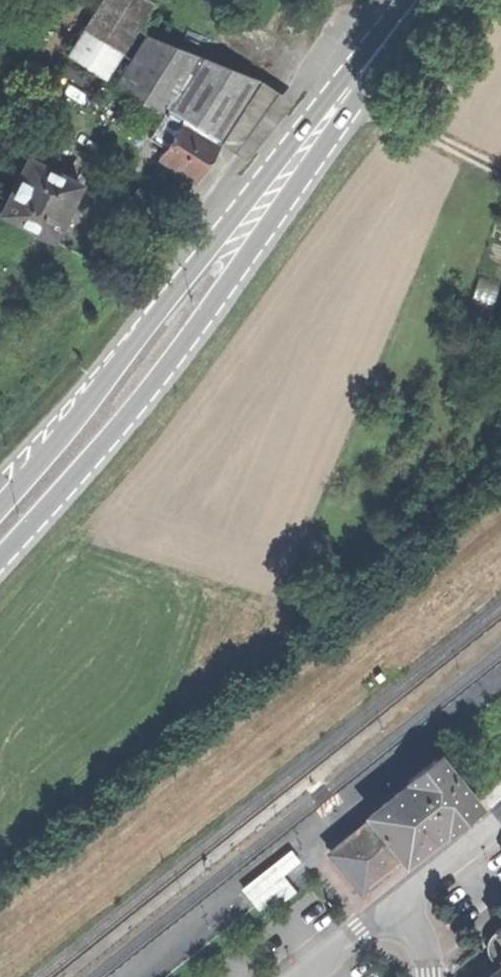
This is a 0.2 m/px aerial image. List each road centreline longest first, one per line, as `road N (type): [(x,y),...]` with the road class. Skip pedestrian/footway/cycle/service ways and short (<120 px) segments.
road 1 (track): [(0,857),(500,450)]
road 2 (track): [(500,512),(0,919)]
road 3 (secondary): [(0,557),(200,315),(311,133)]
road 4 (secondary): [(311,133),(244,204),(0,505)]
road 5 (track): [(342,95),(500,171)]
road 6 (secondary): [(414,0),(311,133)]
road 7 (residential): [(394,899),(500,812)]

